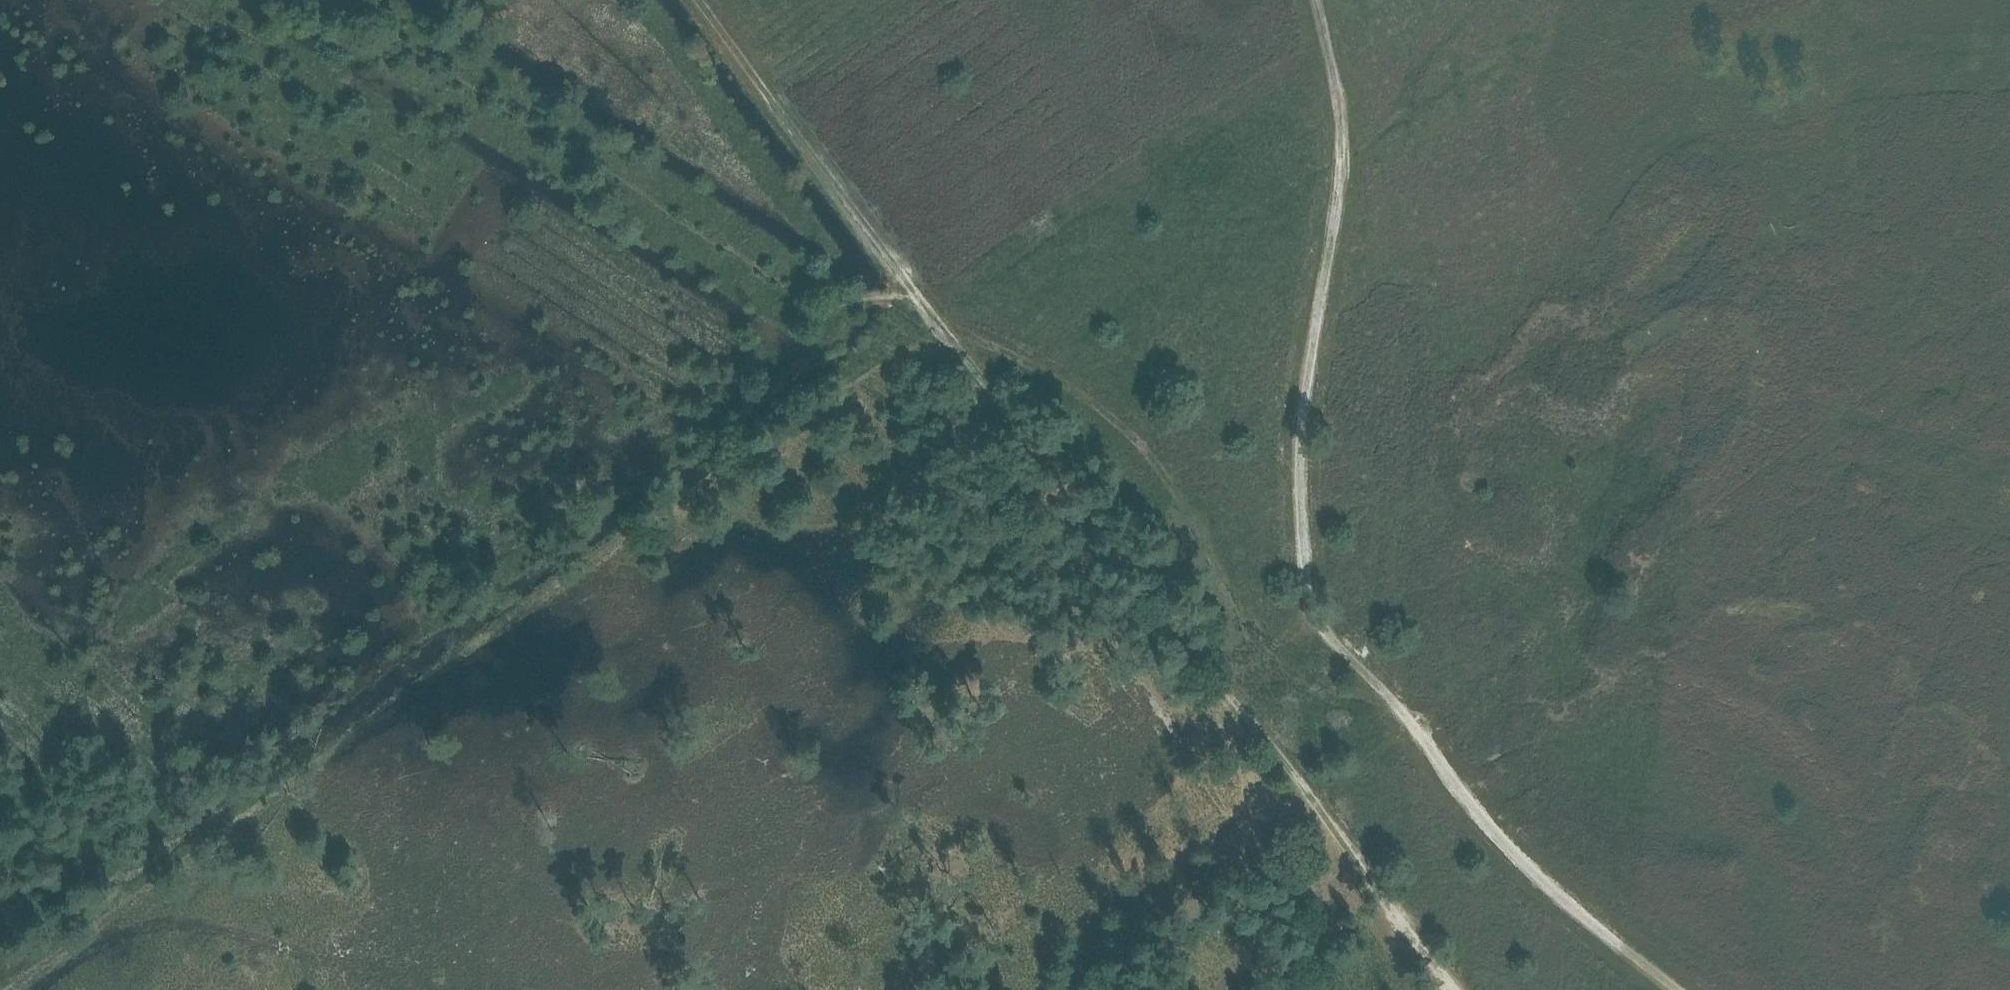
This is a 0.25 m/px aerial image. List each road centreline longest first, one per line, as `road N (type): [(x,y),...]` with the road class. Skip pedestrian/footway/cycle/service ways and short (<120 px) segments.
road 1 (track): [(1315,0),(1345,125),(1309,375),(1305,517),(1313,607),(1532,874),(1672,989)]

